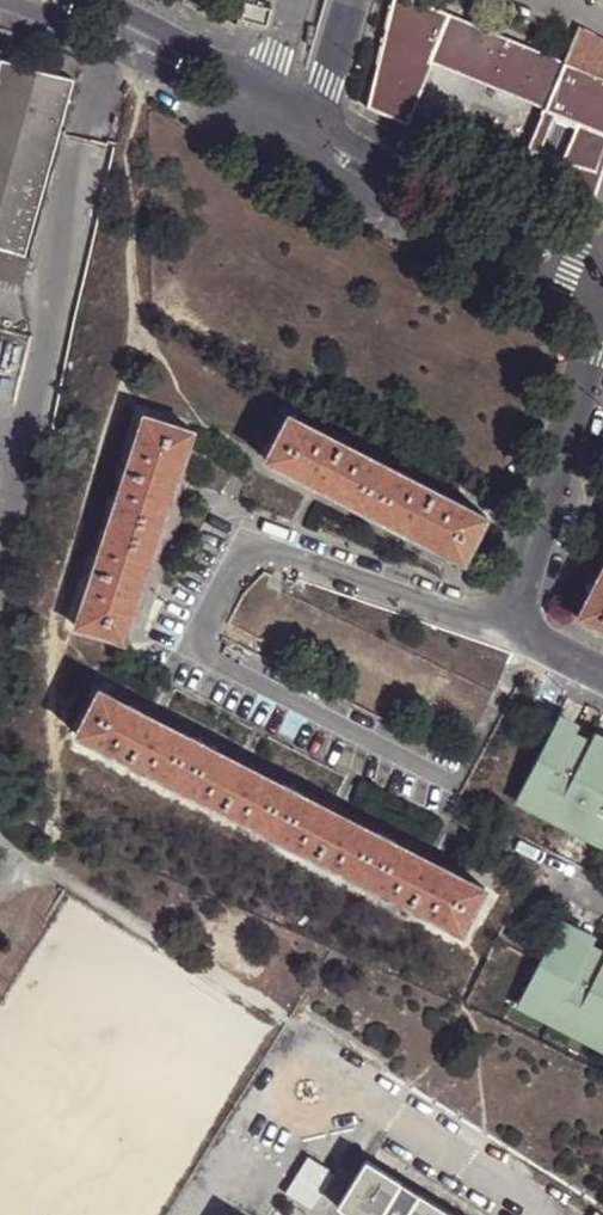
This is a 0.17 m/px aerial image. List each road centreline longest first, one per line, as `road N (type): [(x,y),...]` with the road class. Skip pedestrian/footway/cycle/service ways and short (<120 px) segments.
road 1 (residential): [(455,787),(209,658),(197,628),(216,583),(248,550),(278,548),(503,633)]
road 2 (residential): [(503,633),(602,309)]
road 3 (residential): [(313,135),(602,276)]
road 4 (residential): [(0,8),(232,91)]
road 5 (residential): [(232,91),(162,31),(90,0)]

